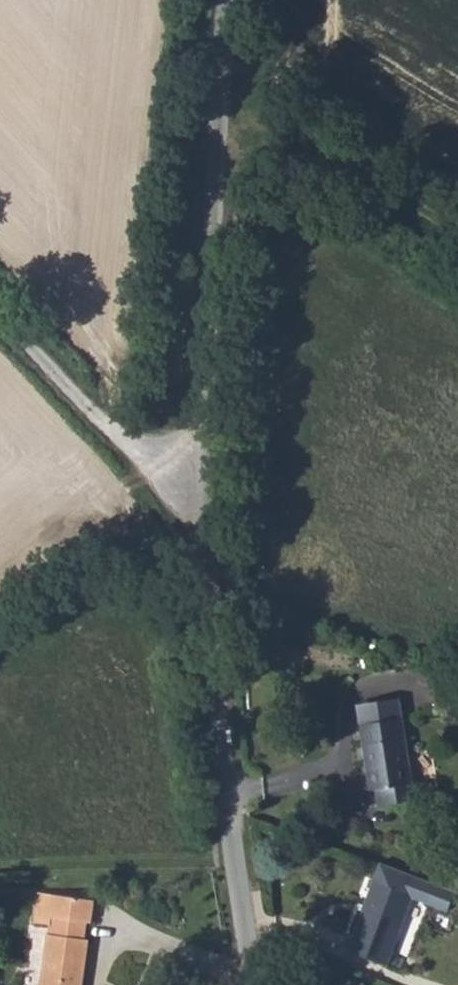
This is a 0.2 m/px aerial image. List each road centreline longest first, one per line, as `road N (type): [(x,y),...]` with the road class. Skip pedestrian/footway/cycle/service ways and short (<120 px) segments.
road 1 (unclassified): [(220,498),(230,0)]
road 2 (unclassified): [(258,984),(235,854),(216,588),(220,498)]
road 3 (unclassified): [(0,305),(165,483),(220,498)]

